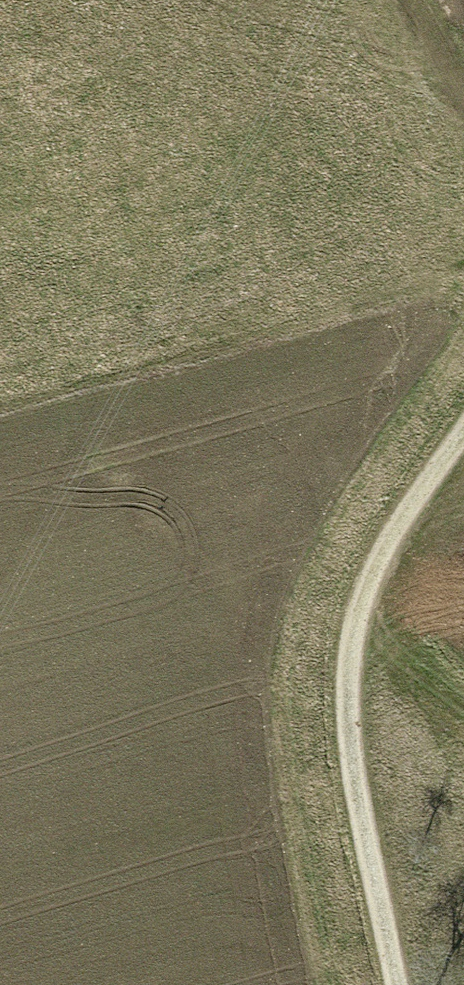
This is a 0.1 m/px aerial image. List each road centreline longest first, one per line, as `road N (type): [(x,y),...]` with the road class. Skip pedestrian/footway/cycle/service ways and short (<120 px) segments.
road 1 (track): [(463,428),(388,535),(357,614),(346,682),(357,784),(398,984)]
road 2 (track): [(365,593),(463,676)]

